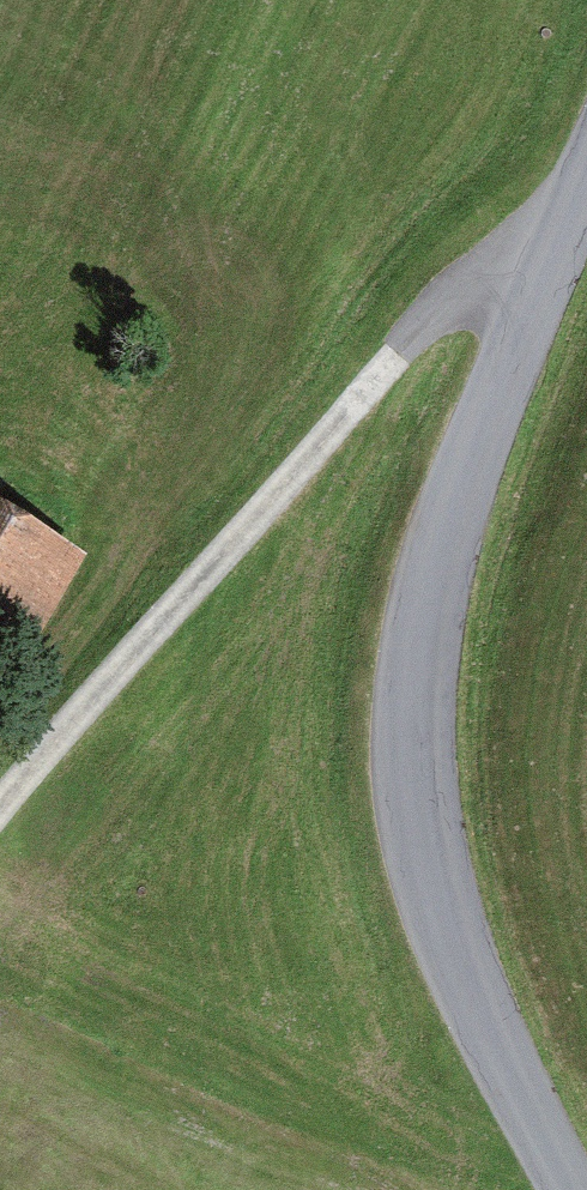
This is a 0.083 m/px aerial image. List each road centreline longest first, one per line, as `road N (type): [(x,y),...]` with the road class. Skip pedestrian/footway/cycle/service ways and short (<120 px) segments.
road 1 (unclassified): [(586,151),(515,330),(466,482),(418,680),(426,835),(444,909),(515,1092),(567,1189)]
road 2 (track): [(0,814),(425,337),(546,256)]

